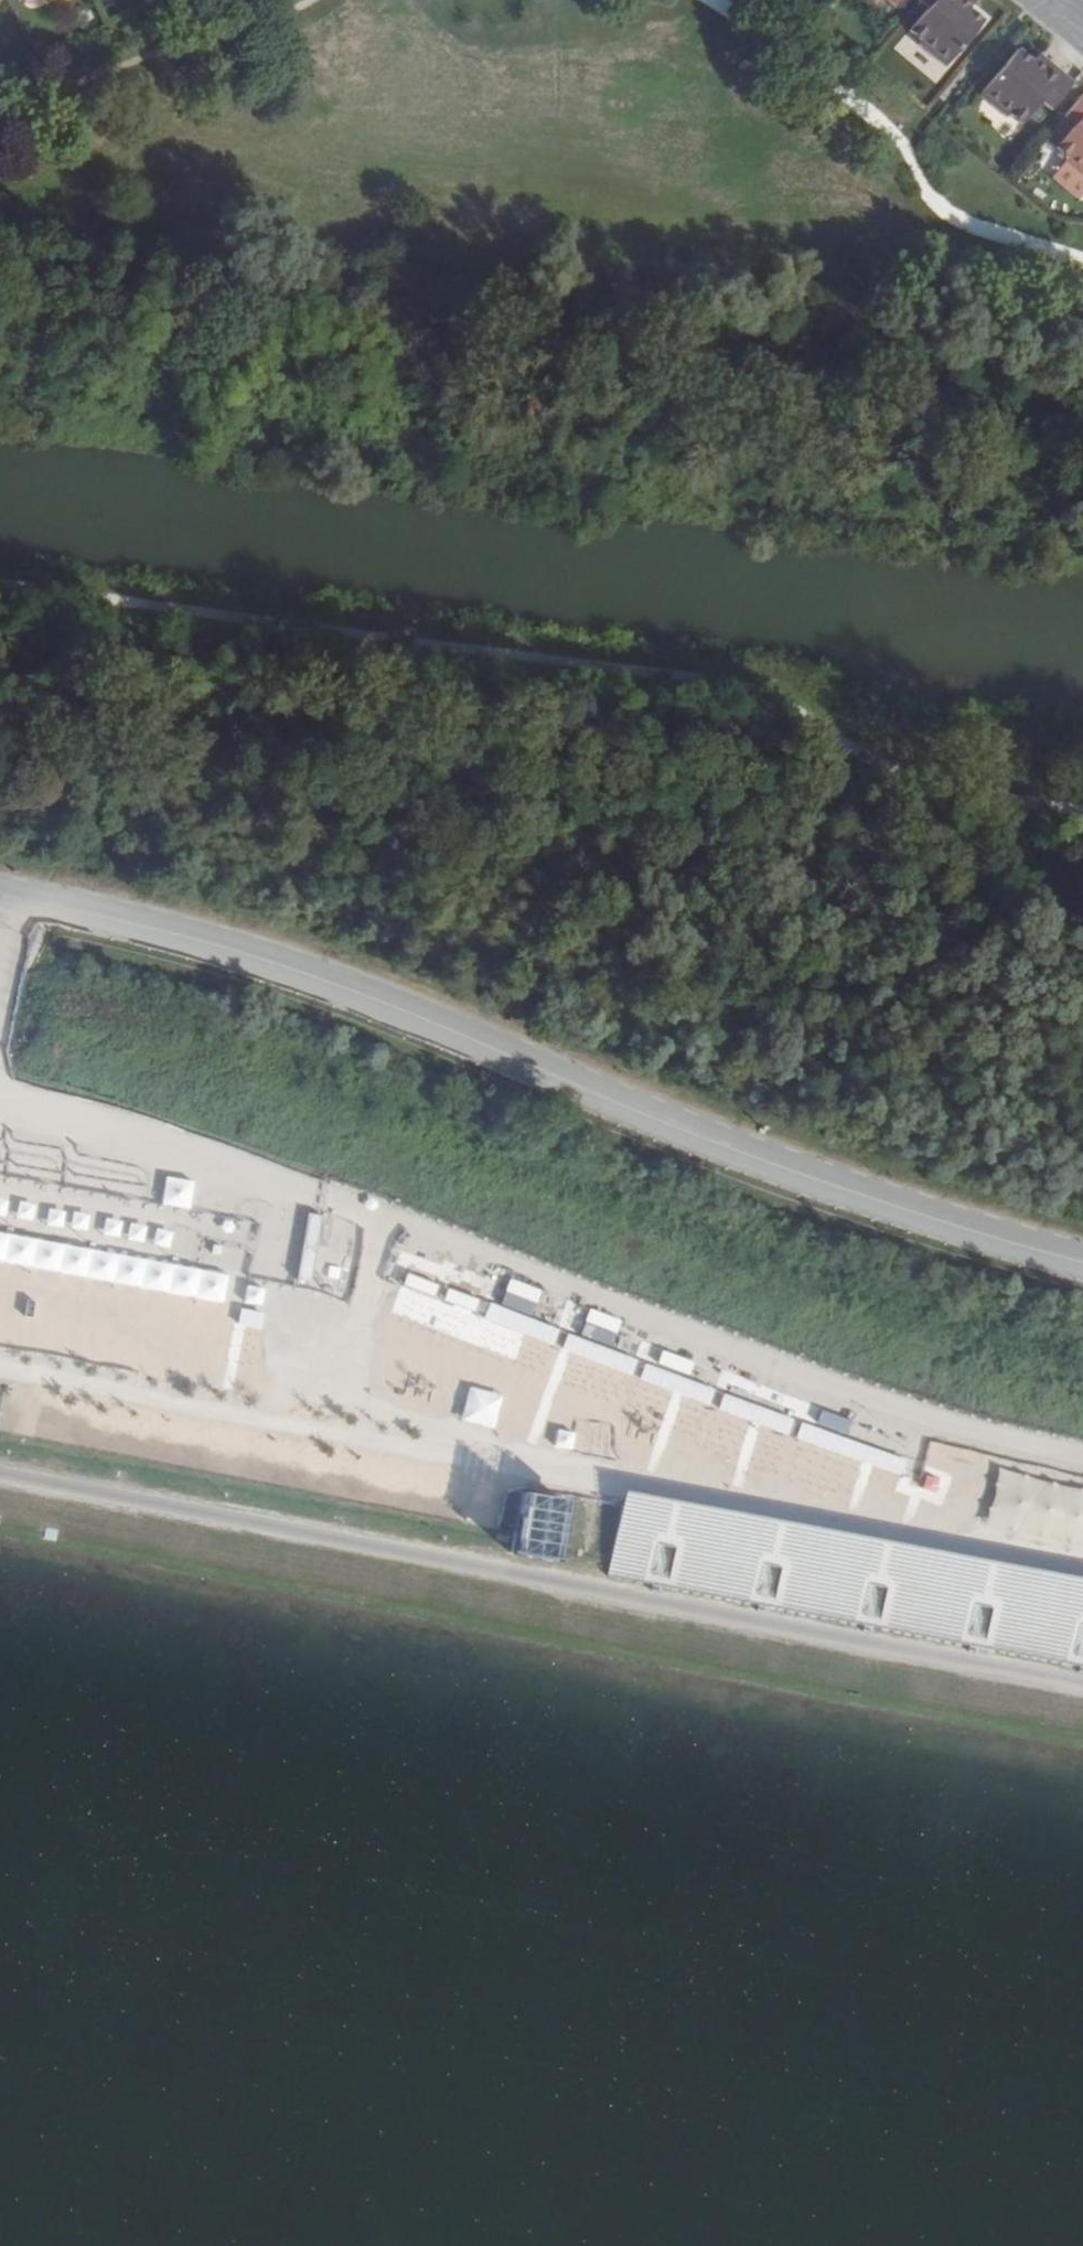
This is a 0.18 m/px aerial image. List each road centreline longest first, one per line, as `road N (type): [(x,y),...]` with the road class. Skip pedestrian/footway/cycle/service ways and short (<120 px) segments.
road 1 (tertiary): [(1082,1263),(950,1226),(686,1132),(305,975),(0,896)]

